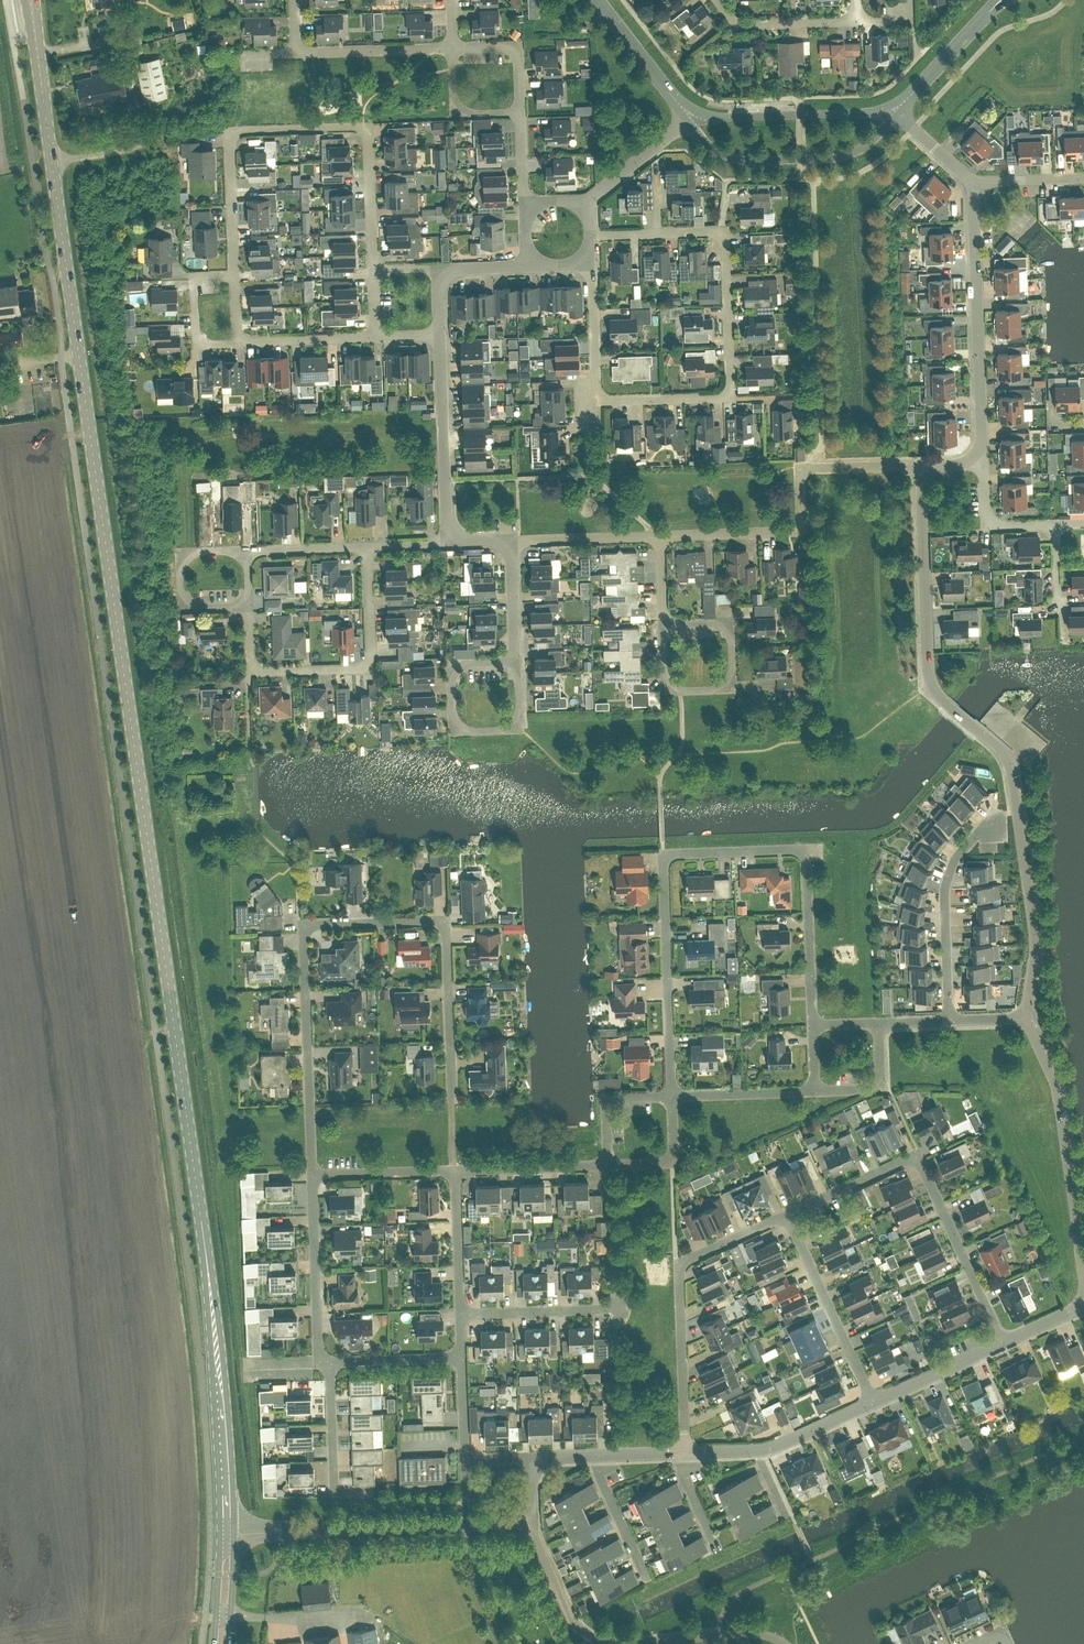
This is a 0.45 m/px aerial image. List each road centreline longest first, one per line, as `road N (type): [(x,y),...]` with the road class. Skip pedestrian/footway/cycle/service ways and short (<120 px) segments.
road 1 (secondary): [(211,1297),(31,0)]
road 2 (residential): [(452,1104),(447,932),(432,920),(315,924),(304,939),(312,1175)]
road 3 (residential): [(672,1096),(666,856),(803,853),(813,1025)]
road 4 (residential): [(234,276),(232,132),(363,129),(373,269)]
road 5 (residential): [(597,401),(731,396),(725,237),(719,230),(659,232)]
road 6 (residential): [(787,1215),(914,1161),(1003,1342)]
road 7 (residential): [(660,535),(791,530),(801,520),(800,470),(928,471)]
road 8 (residential): [(976,727),(1002,750),(1012,775),(1036,947),(1026,1017)]
road 9 (residential): [(687,1451),(679,1264),(787,1215)]
road 10 (residential): [(976,727),(930,684),(922,484),(928,471)]
road 11 (residential): [(978,456),(972,182)]
road 12 (residential): [(1026,1017),(1057,1093),(1083,1271)]
road 13 (tertiary): [(688,120),(734,159),(836,158),(869,144),(899,113)]
road 14 (residential): [(252,671),(369,663),(366,546)]
road 15 (secondary): [(211,1297),(220,1531)]
road 16 (secondary): [(234,1521),(228,1401),(211,1297)]
road 17 (residential): [(950,1020),(944,892),(965,847),(994,821)]
road 18 (residential): [(873,1402),(787,1215)]
road 19 (residential): [(454,534),(447,523),(439,335)]
road 20 (tertiary): [(894,109),(698,113)]
road 21 (residential): [(662,624),(664,673),(681,691),(721,689),(732,675),(730,629),(722,622)]
road 22 (residential): [(312,1175),(320,1362)]
road 23 (unclassified): [(281,1530),(467,1524)]
road 24 (residential): [(513,722),(498,730),(464,728),(452,711),(451,681),(469,663),(517,661)]
road 25 (residential): [(249,604),(193,604),(180,573),(199,552),(249,551)]
road 26 (residential): [(330,1362),(333,1493),(365,1492)]
road 27 (residential): [(460,1313),(619,1309)]
road 28 (residential): [(507,549),(519,540),(660,535)]
road 29 (residential): [(296,53),(452,48)]
road 30 (residential): [(454,1170),(606,1163)]
road 31 (unclassified): [(606,1643),(574,1622),(525,1522)]
road 32 (unclassified): [(785,1643),(737,1632),(638,1643)]
road 33 (residential): [(855,21),(747,25),(718,0)]
road 34 (residential): [(873,1402),(1003,1342)]
road 35 (residential): [(460,1313),(454,1170)]
road 36 (residential): [(672,1096),(815,1092)]
road 37 (residential): [(312,1175),(454,1170)]
road 38 (residential): [(375,337),(236,342)]
road 39 (tertiary): [(904,105),(996,2)]
road 40 (residential): [(1054,523),(987,526),(978,456)]
road 41 (residential): [(597,401),(592,264)]
road 42 (residential): [(647,1578),(592,1454)]
road 43 (residential): [(236,342),(203,345),(195,288),(203,277),(234,276)]
road 44 (tertiary): [(679,104),(597,0)]
road 45 (residential): [(461,1356),(330,1362)]
road 46 (residential): [(606,1163),(673,1160),(672,1096)]
road 47 (residential): [(452,48),(513,47),(521,113)]
road 48 (residential): [(755,1448),(873,1402)]
road 49 (residential): [(606,1163),(607,1102),(672,1096)]
road 50 (residential): [(521,113),(467,114),(453,100),(452,48)]
road 51 (residential): [(589,197),(688,120)]
road 52 (residential): [(815,1092),(876,1084),(879,1023)]

